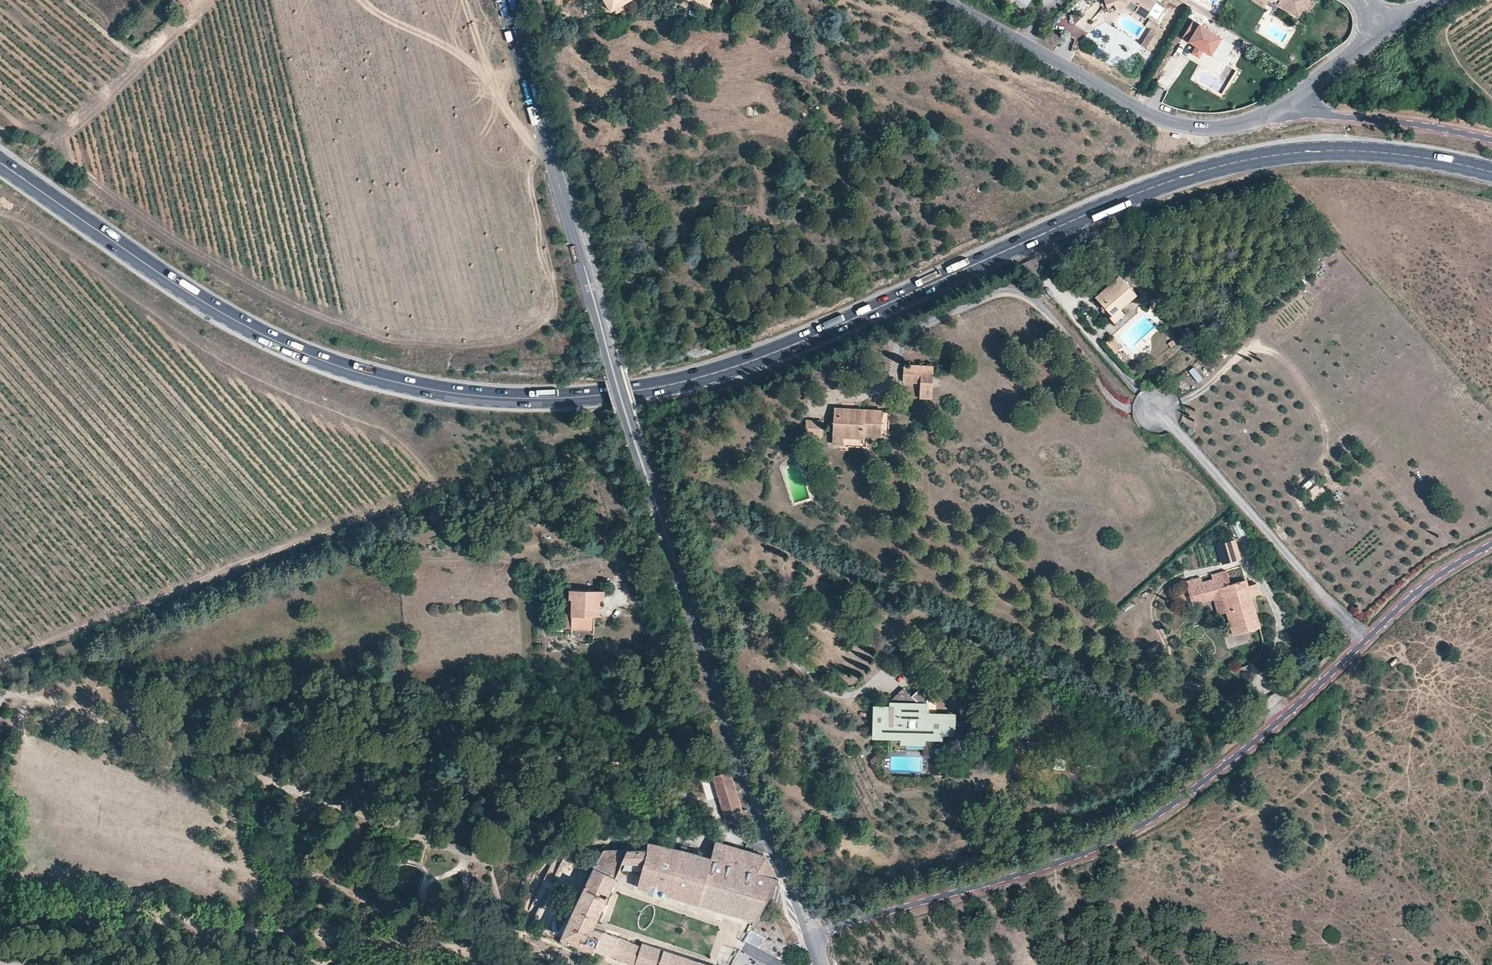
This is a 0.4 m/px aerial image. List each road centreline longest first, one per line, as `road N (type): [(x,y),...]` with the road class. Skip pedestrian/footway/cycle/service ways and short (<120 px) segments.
road 1 (primary): [(0,161),(177,285),(294,348),(416,385),(531,398),(651,389),(745,367),(1210,167),(1325,151),(1402,154),(1491,172)]
road 2 (trunk): [(0,183),(257,346),(334,382),(663,402),(826,346),(1052,246),(1210,188),(1389,194),(1491,227)]
road 3 (trunk): [(1491,125),(1413,108),(1077,184),(689,334),(475,336),(339,310),(0,113)]
road 4 (unclassified): [(811,933),(1045,867),(1169,813),(1370,642)]
road 5 (residential): [(811,933),(743,777),(627,414)]
road 6 (track): [(440,486),(0,666)]
road 7 (residential): [(939,0),(1175,125),(1228,129),(1298,101)]
road 8 (residential): [(616,375),(504,0)]
road 9 (unclassified): [(1157,410),(1370,642)]
road 10 (track): [(55,132),(207,0)]
road 11 (unclassified): [(1298,101),(1313,112),(1491,142)]
road 12 (unclassified): [(1370,642),(1491,546)]

